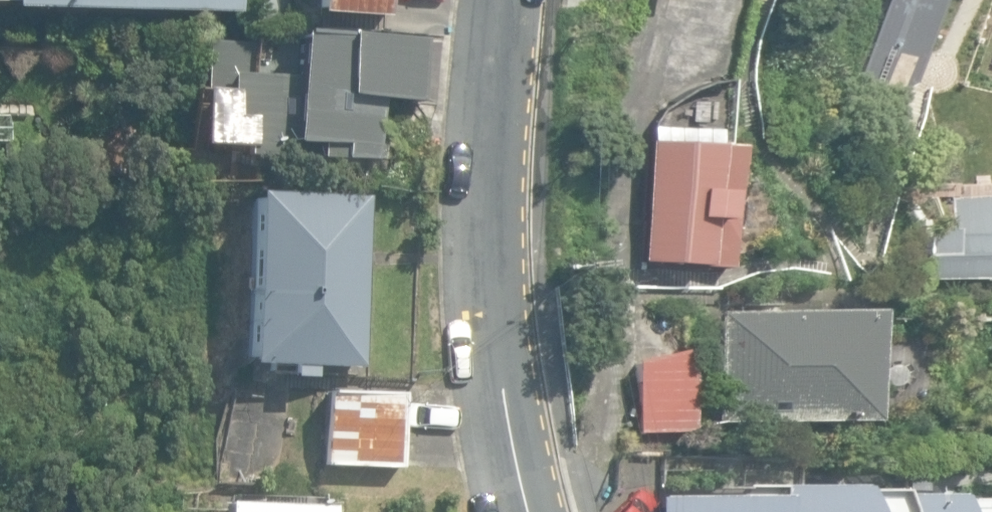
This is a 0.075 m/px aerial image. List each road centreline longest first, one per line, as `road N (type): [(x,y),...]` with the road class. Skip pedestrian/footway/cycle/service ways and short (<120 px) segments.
road 1 (residential): [(503,0),(490,165),(493,302),(509,432),(530,511)]

